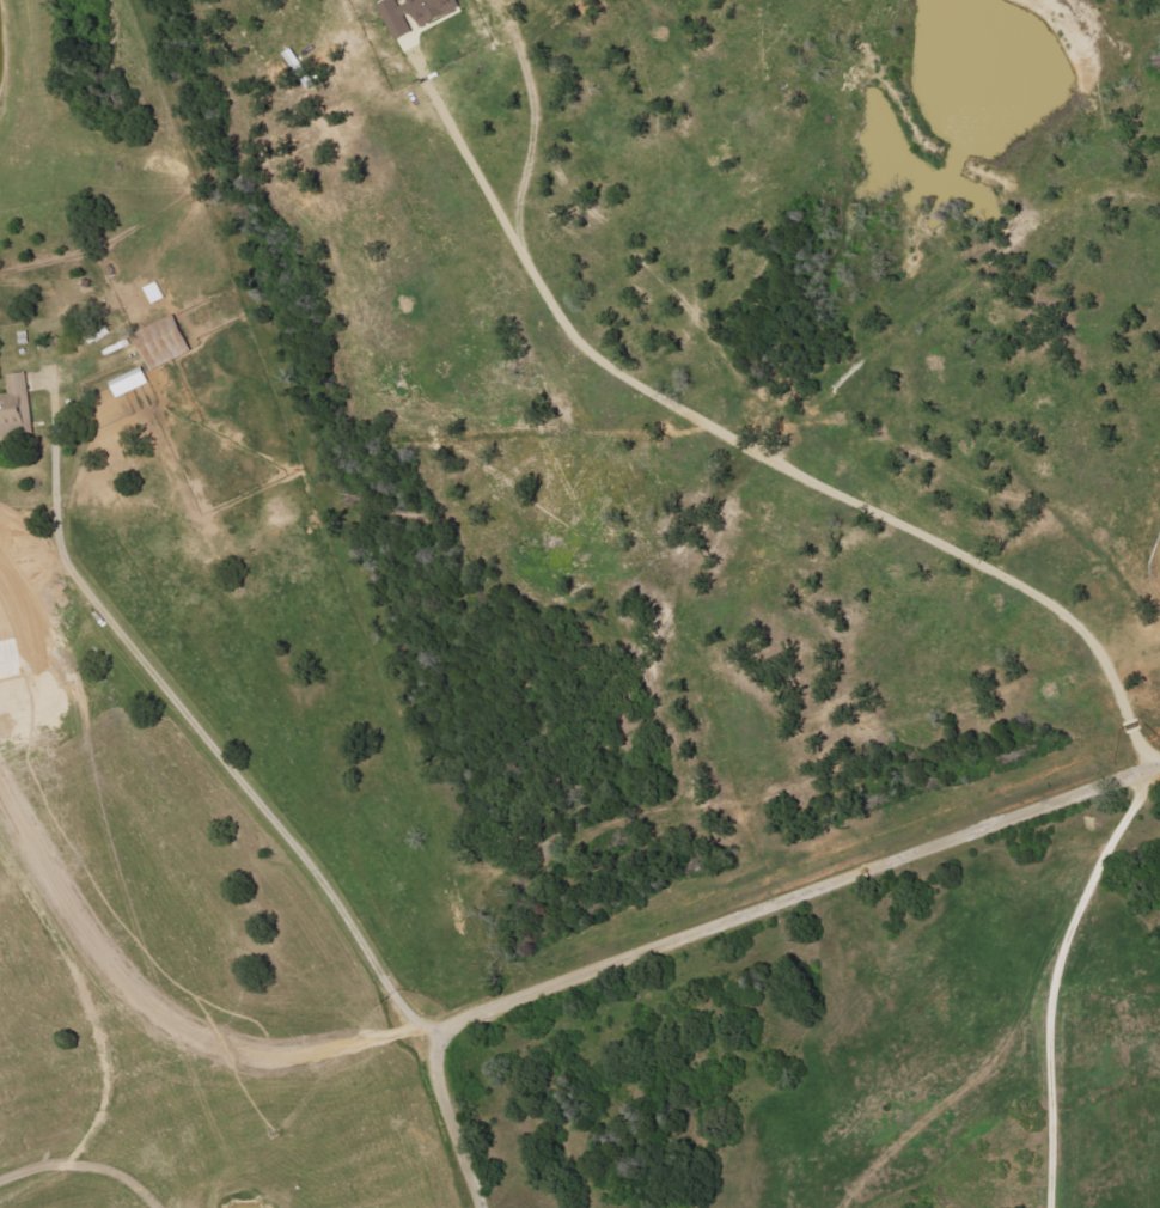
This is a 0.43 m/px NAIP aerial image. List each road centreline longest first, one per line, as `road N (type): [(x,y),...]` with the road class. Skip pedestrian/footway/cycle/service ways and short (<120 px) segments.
road 1 (residential): [(480,1207),(433,1068),(435,1043),(452,1023),(1159,765)]

